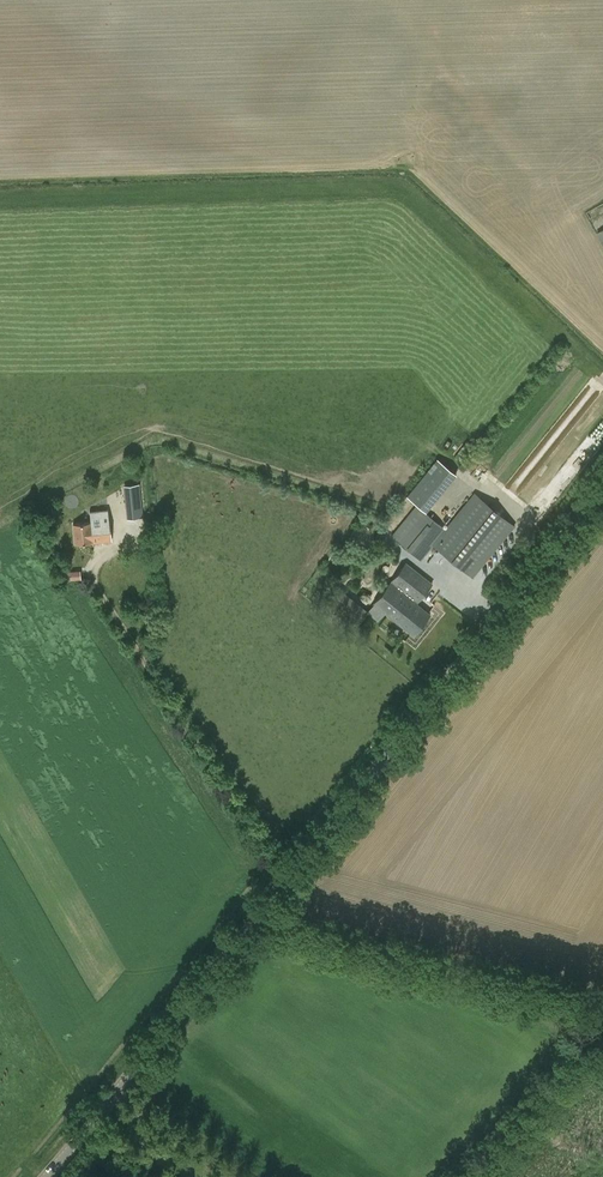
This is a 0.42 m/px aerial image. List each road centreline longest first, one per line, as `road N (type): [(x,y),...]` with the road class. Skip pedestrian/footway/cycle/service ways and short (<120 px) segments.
road 1 (tertiary): [(46,1176),(602,494)]
road 2 (track): [(602,1018),(465,1176)]

